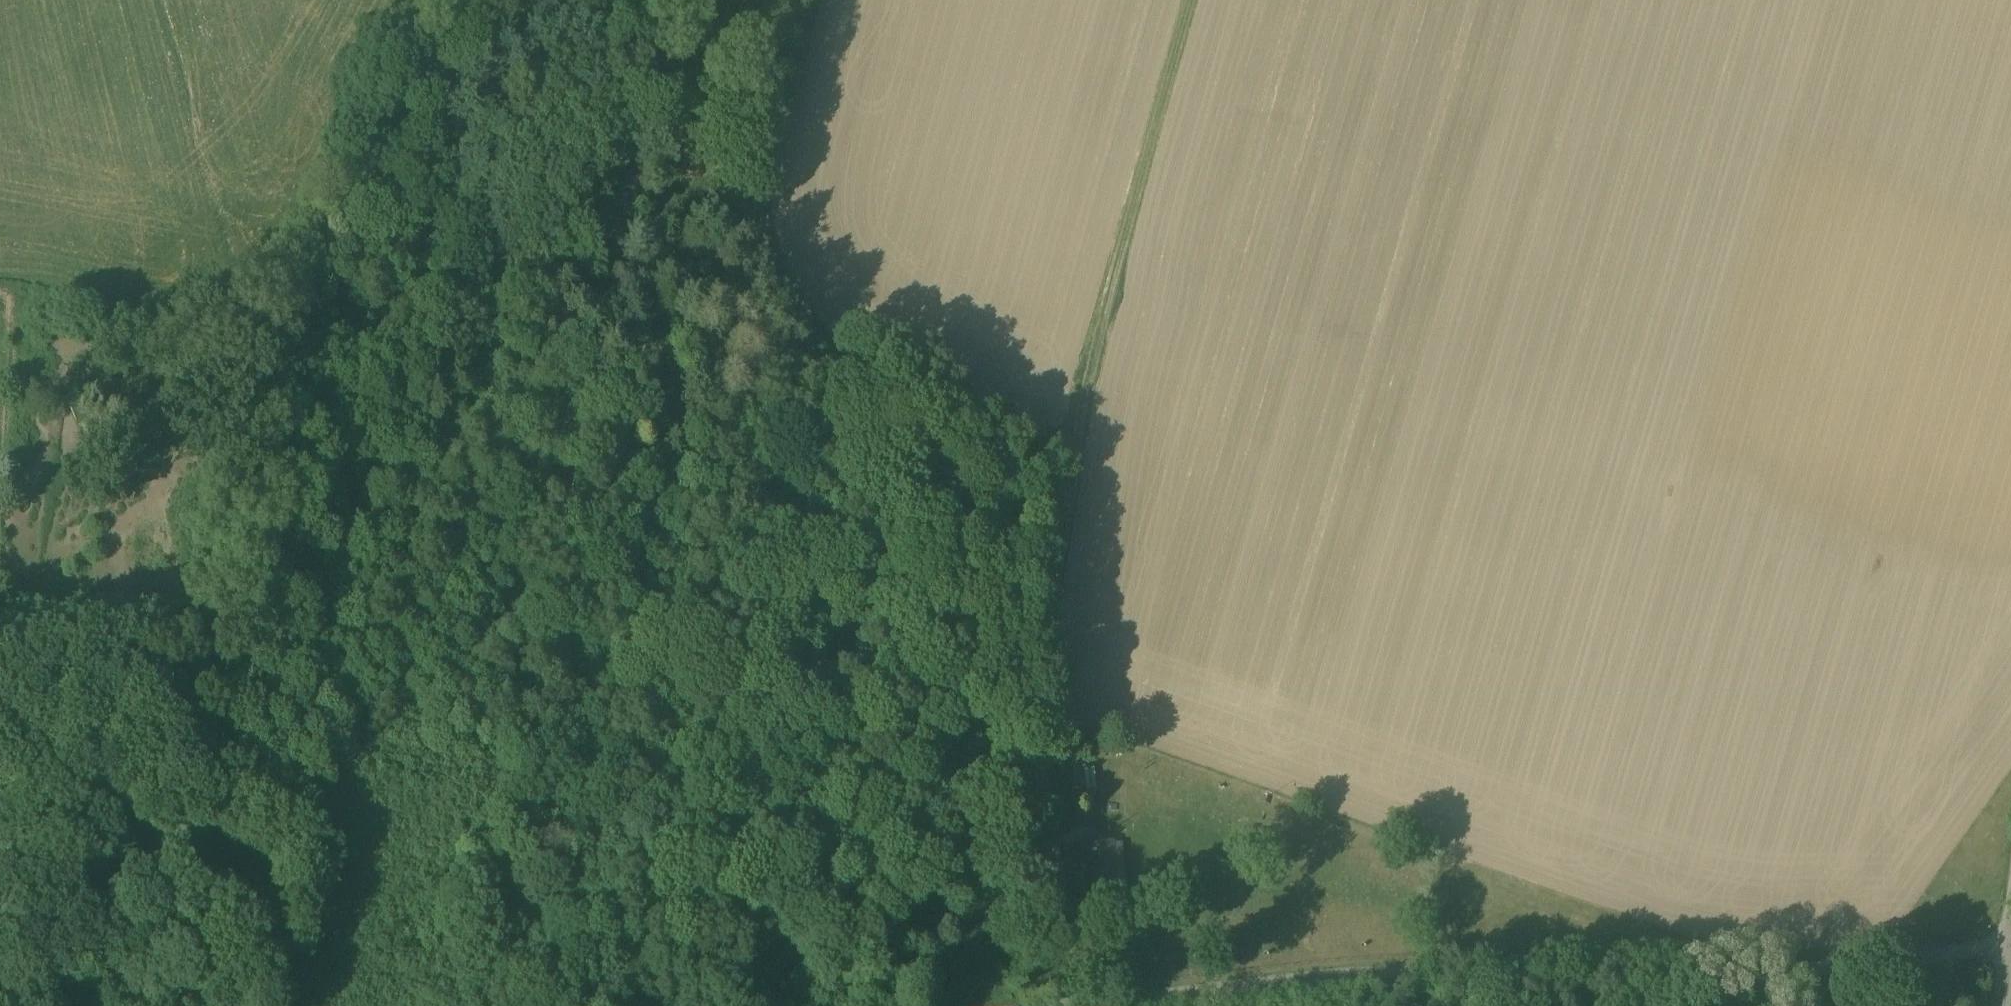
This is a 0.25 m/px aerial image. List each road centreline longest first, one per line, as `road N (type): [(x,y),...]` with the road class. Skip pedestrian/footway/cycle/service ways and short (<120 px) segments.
road 1 (unclassified): [(2010,946),(1858,964),(1343,967),(1086,1005)]
road 2 (track): [(1190,0),(1081,385),(1064,533)]
road 3 (track): [(1079,1005),(1039,731),(1064,533)]
road 4 (track): [(212,670),(210,1005)]

